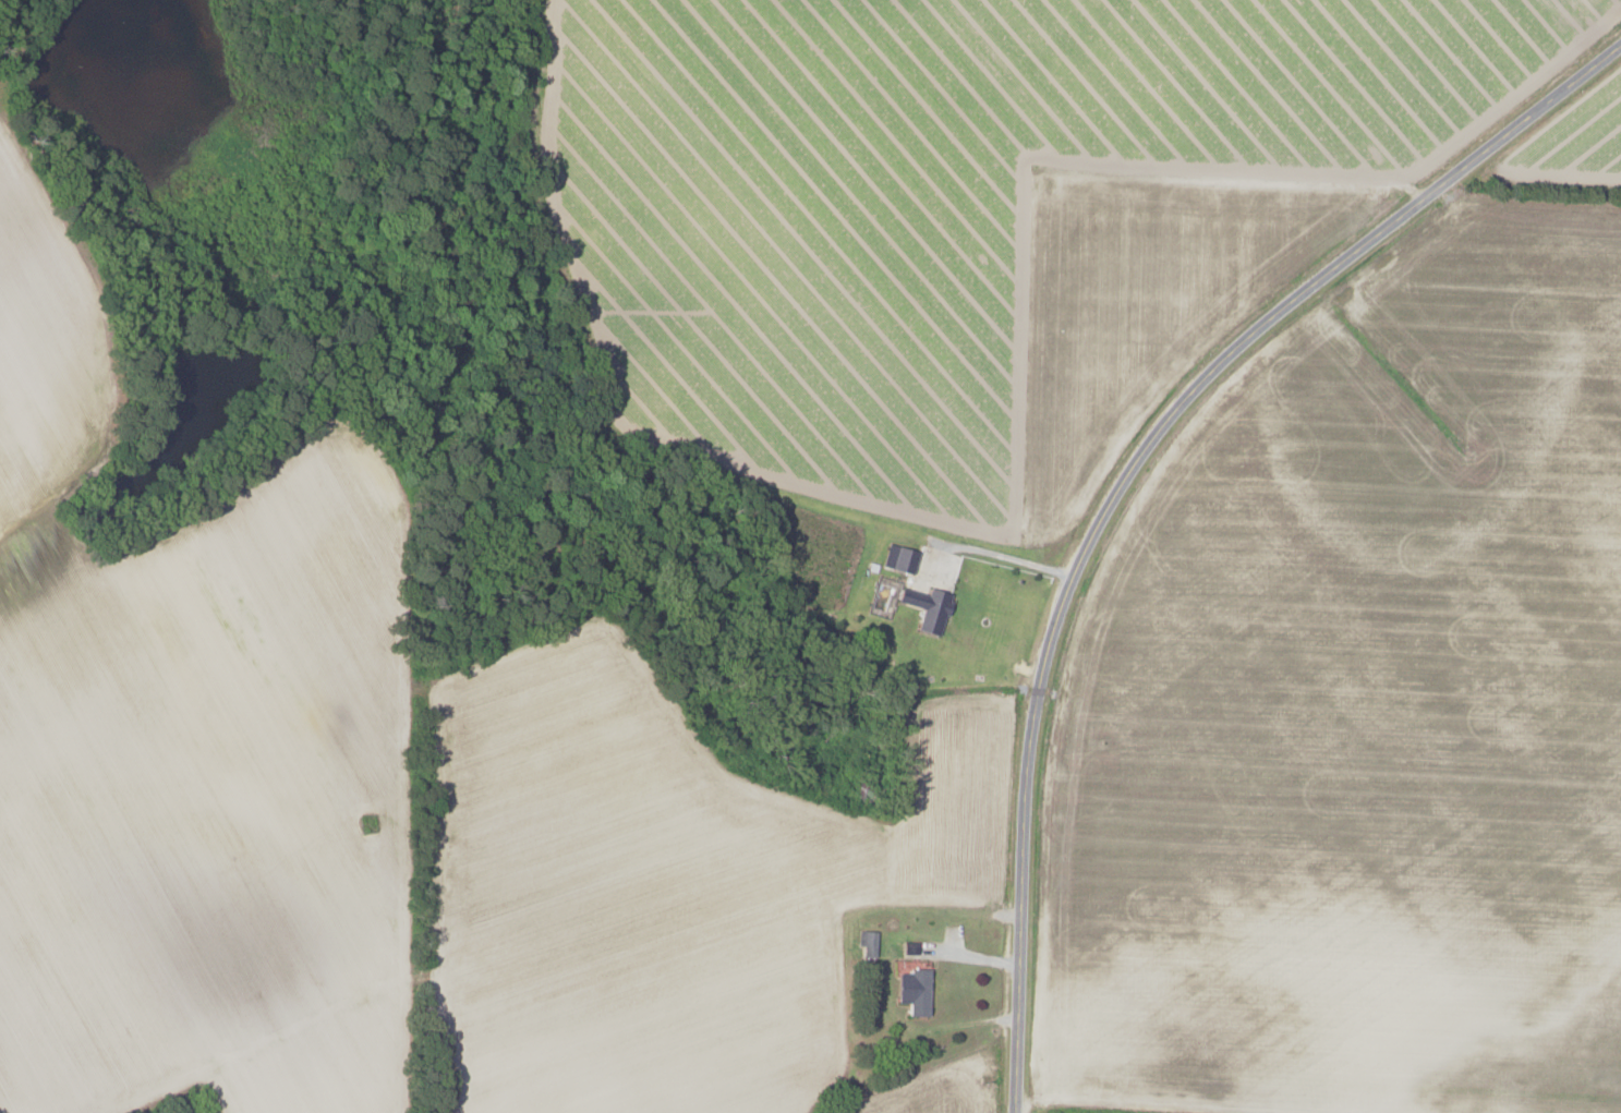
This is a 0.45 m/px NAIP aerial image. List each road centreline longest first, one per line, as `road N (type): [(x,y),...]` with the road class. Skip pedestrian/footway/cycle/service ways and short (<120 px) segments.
road 1 (residential): [(1014,1112),(1030,731),(1059,612),(1154,427),(1287,303),(1620,45)]

